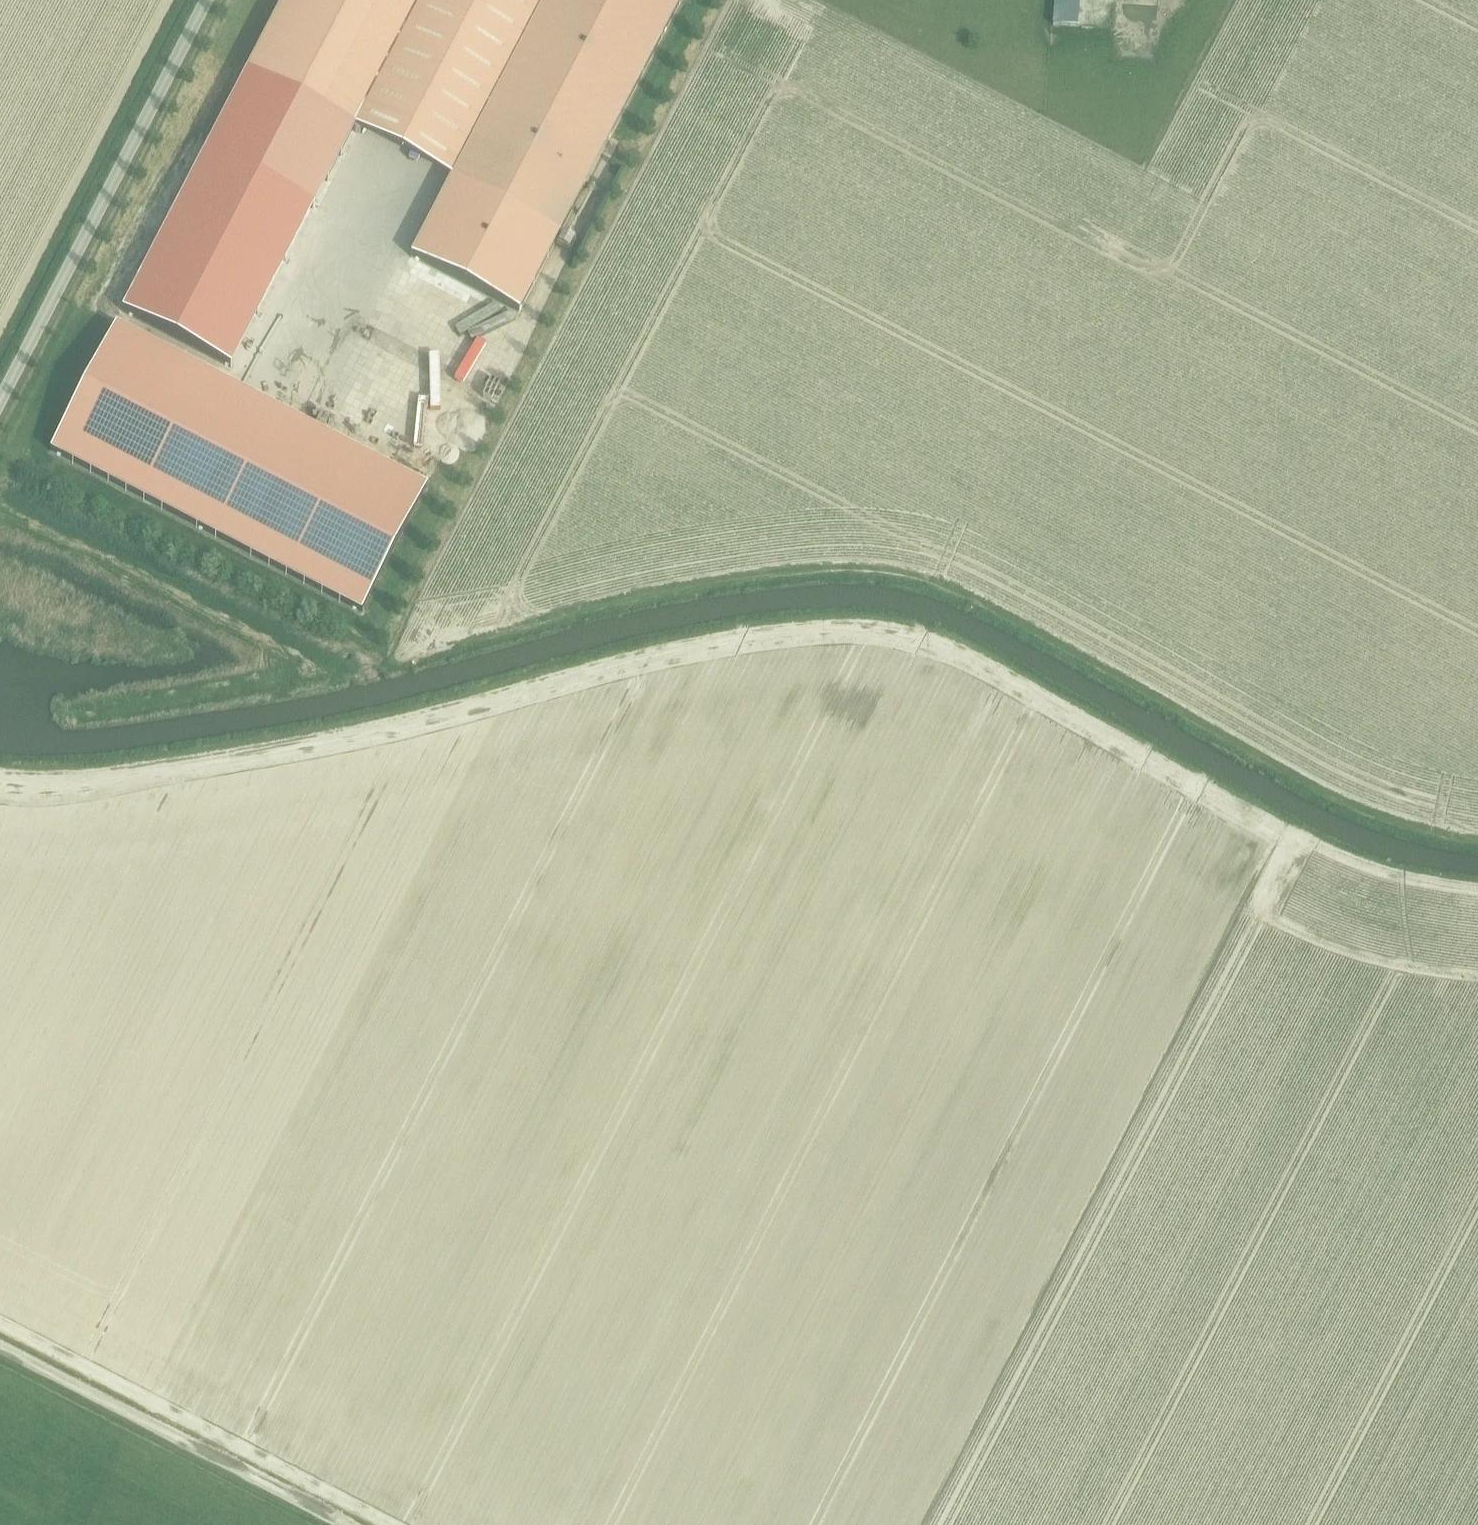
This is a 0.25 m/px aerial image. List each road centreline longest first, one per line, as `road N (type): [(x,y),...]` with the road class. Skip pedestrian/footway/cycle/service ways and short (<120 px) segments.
road 1 (unclassified): [(0,400),(208,0)]
road 2 (track): [(342,1524),(0,1348)]

